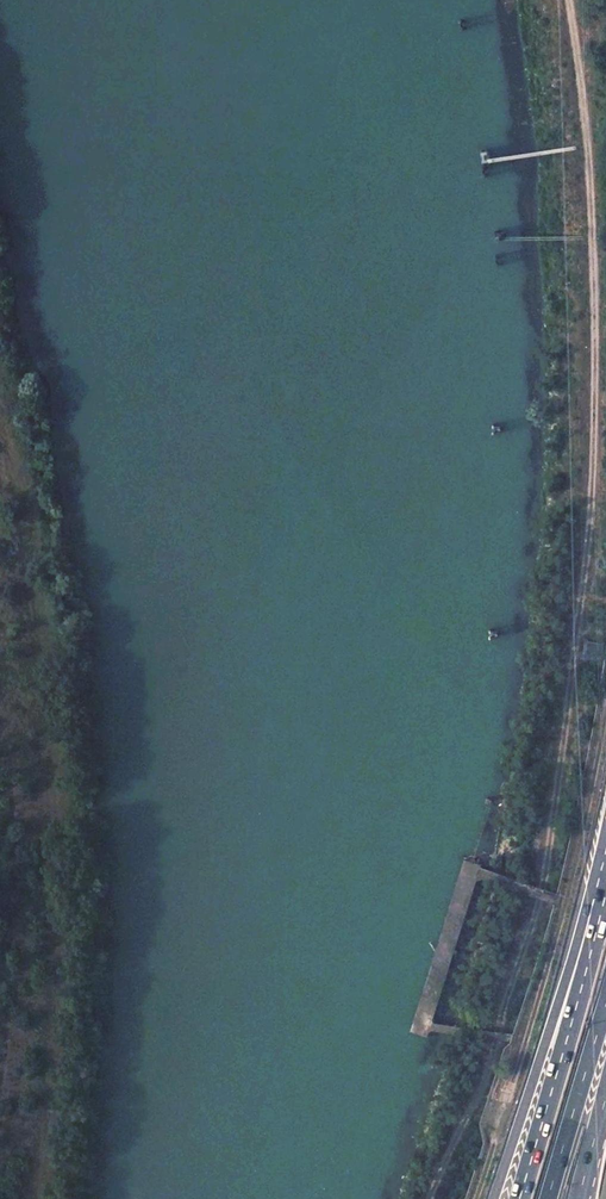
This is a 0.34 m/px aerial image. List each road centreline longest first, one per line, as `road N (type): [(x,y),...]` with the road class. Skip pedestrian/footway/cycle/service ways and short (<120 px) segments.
road 1 (track): [(431,1198),(498,1043),(542,884),(586,525),(591,296),(583,123),(567,0)]
road 2 (track): [(605,705),(566,903),(477,1198)]
road 3 (trunk): [(599,900),(494,1198)]
road 4 (trunk): [(599,900),(520,1198)]
road 5 (trunk): [(548,1198),(605,1005)]

